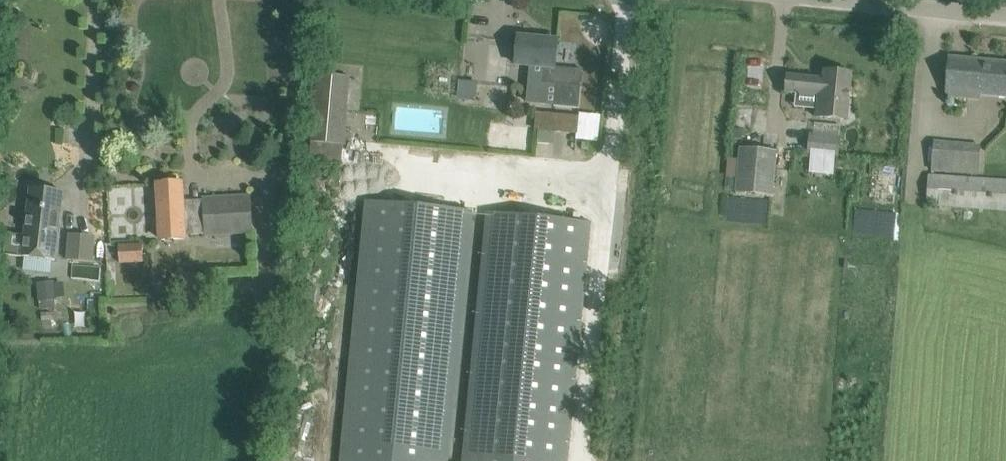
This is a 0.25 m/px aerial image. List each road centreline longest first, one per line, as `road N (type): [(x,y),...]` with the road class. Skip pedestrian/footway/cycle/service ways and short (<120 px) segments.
road 1 (unclassified): [(1005,14),(865,0)]

